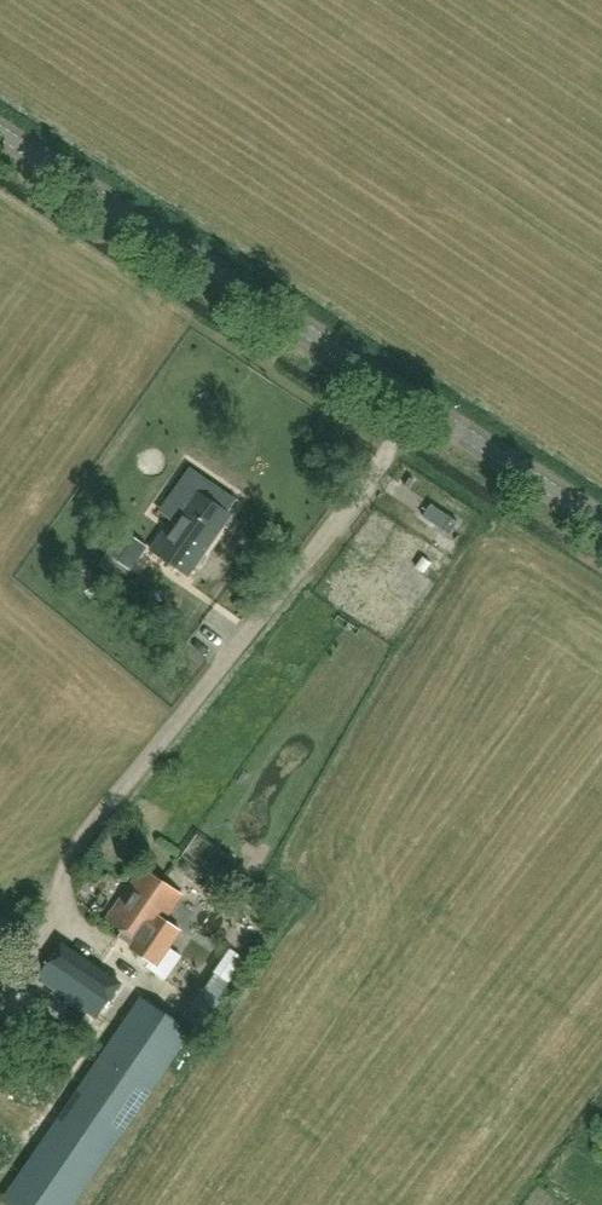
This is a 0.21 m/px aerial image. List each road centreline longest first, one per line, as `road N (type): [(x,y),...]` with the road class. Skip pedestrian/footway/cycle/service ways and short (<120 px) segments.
road 1 (tertiary): [(601,539),(0,145)]

